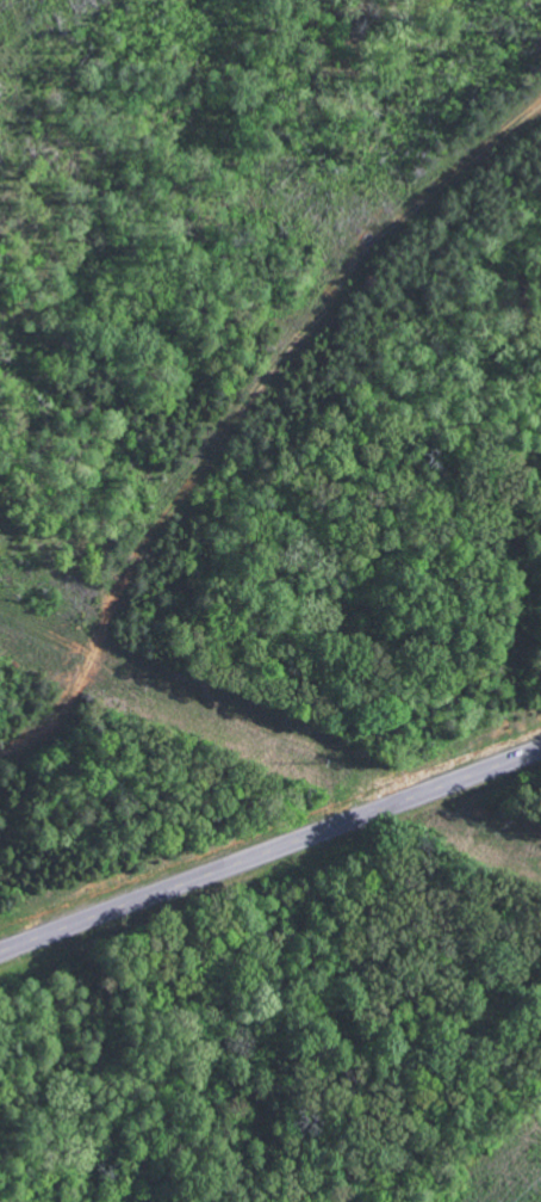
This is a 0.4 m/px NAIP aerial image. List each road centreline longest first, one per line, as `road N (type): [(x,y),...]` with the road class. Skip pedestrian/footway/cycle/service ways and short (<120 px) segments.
road 1 (trunk): [(0,951),(540,750)]

